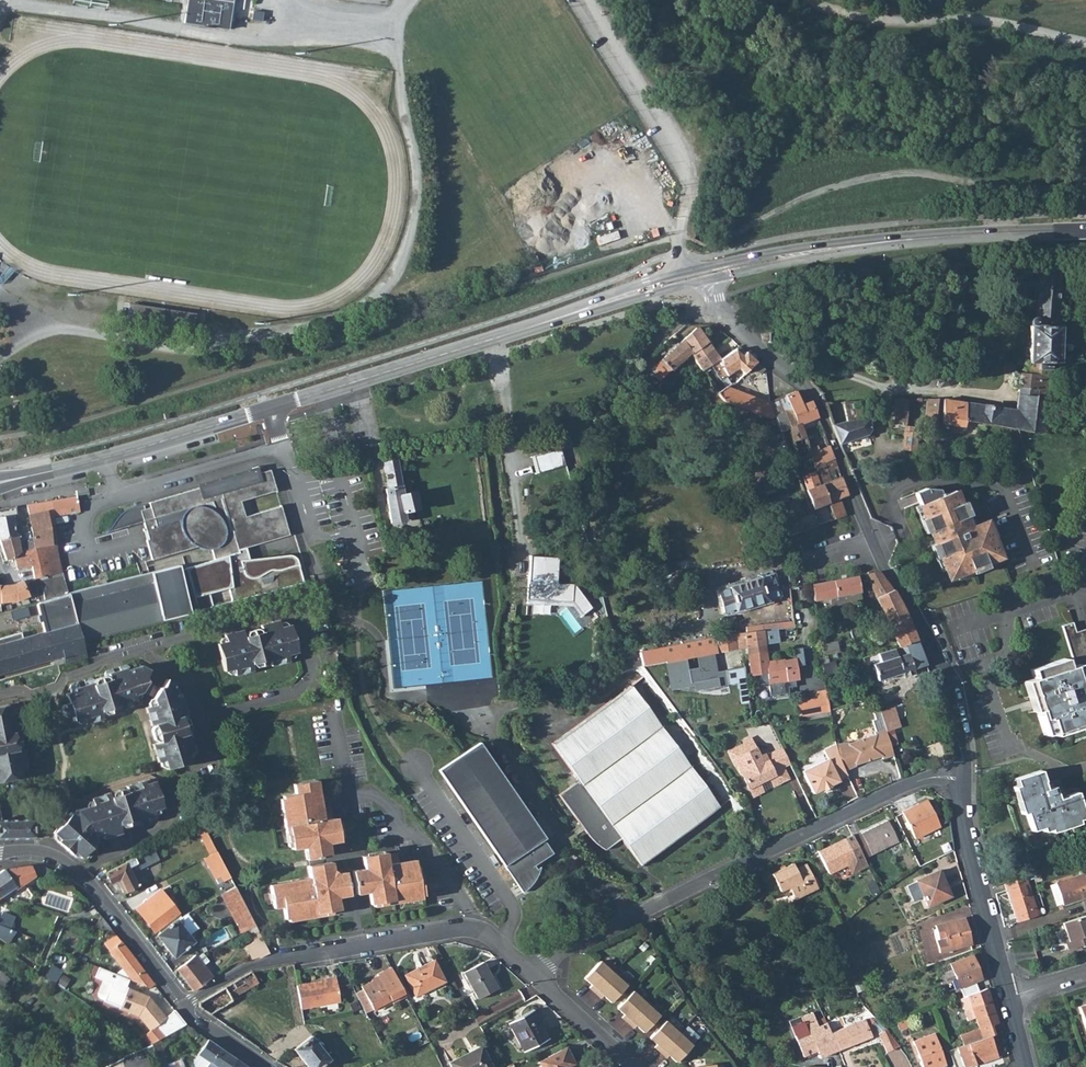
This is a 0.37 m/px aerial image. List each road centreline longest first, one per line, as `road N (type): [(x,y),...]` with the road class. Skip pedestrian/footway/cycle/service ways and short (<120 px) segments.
road 1 (secondary): [(14,479),(702,274)]
road 2 (residential): [(962,763),(553,955),(536,976)]
road 3 (secondary): [(702,274),(827,248),(1085,230)]
road 4 (residential): [(185,1004),(284,956),(468,927),(493,936),(536,976)]
road 5 (residential): [(150,656),(194,633),(284,610),(300,616),(316,672),(296,694),(199,717)]
road 6 (residential): [(865,536),(812,395),(763,357),(710,297),(702,274)]
road 7 (residential): [(962,763),(946,678),(865,536)]
road 8 (residential): [(1008,997),(968,830),(962,763)]
road 9 (residential): [(199,717),(208,751),(178,774),(161,828),(98,860),(84,878)]
road 10 (residential): [(185,1004),(84,878)]
road 11 (residential): [(0,694),(58,686),(100,658),(150,656)]
road 12 (residential): [(536,976),(633,1066)]

